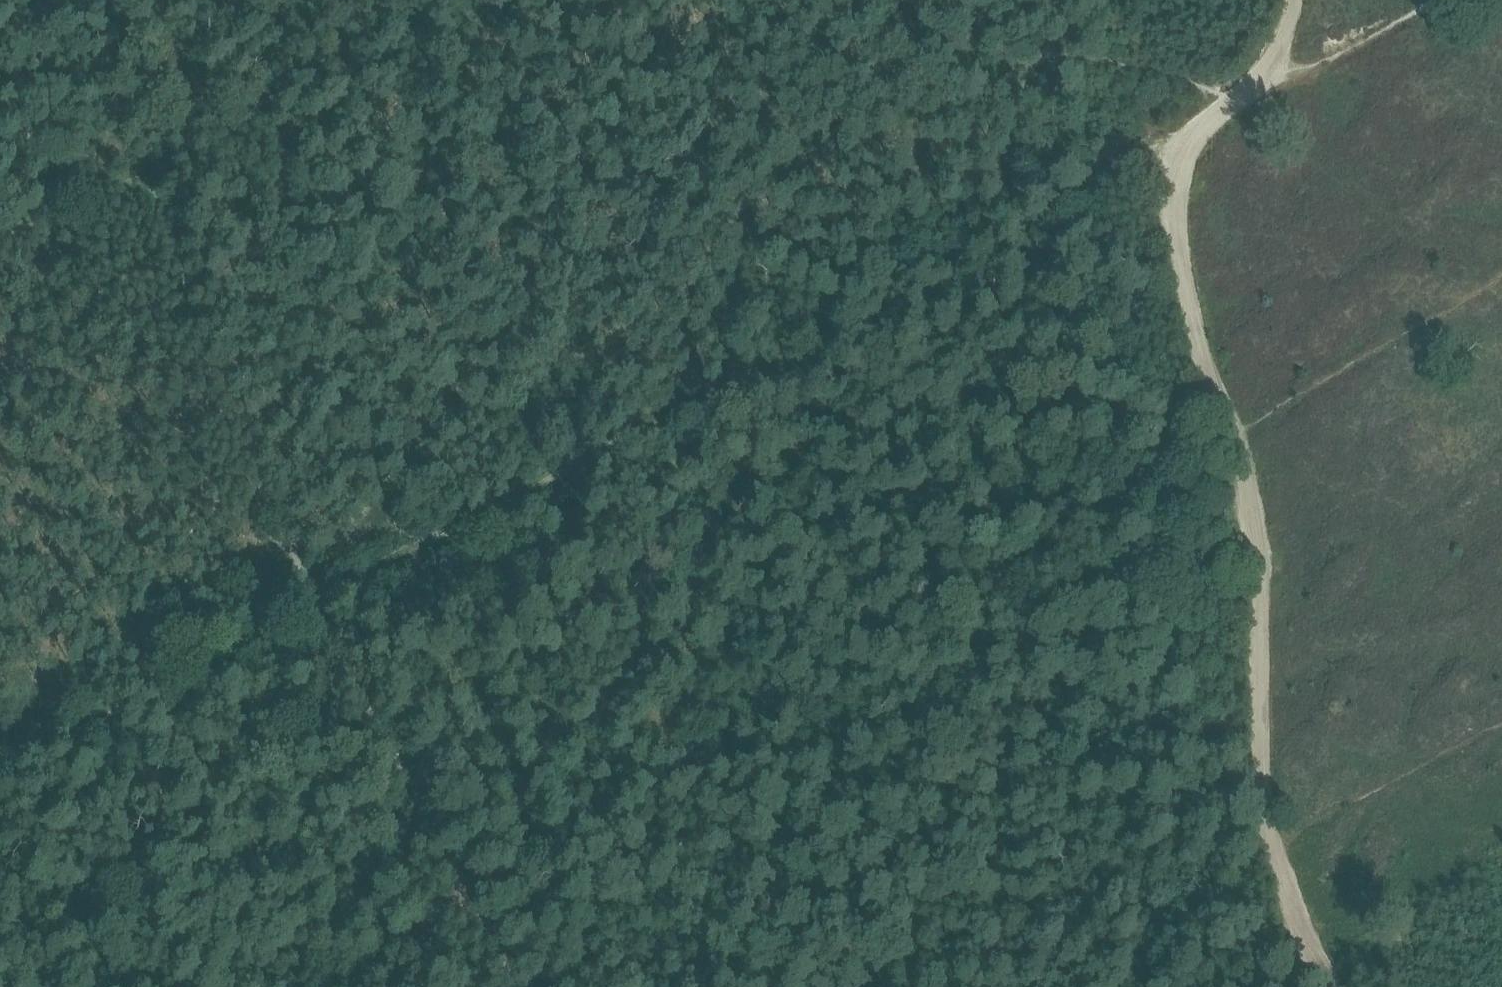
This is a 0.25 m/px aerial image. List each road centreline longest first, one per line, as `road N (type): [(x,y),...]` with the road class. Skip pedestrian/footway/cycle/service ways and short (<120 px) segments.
road 1 (track): [(1230,434),(1176,265),(1168,200),(1189,146),(1258,88),(1295,0)]
road 2 (track): [(1266,839),(1253,560),(1230,434)]
road 3 (track): [(1329,986),(1291,932),(1266,839)]

